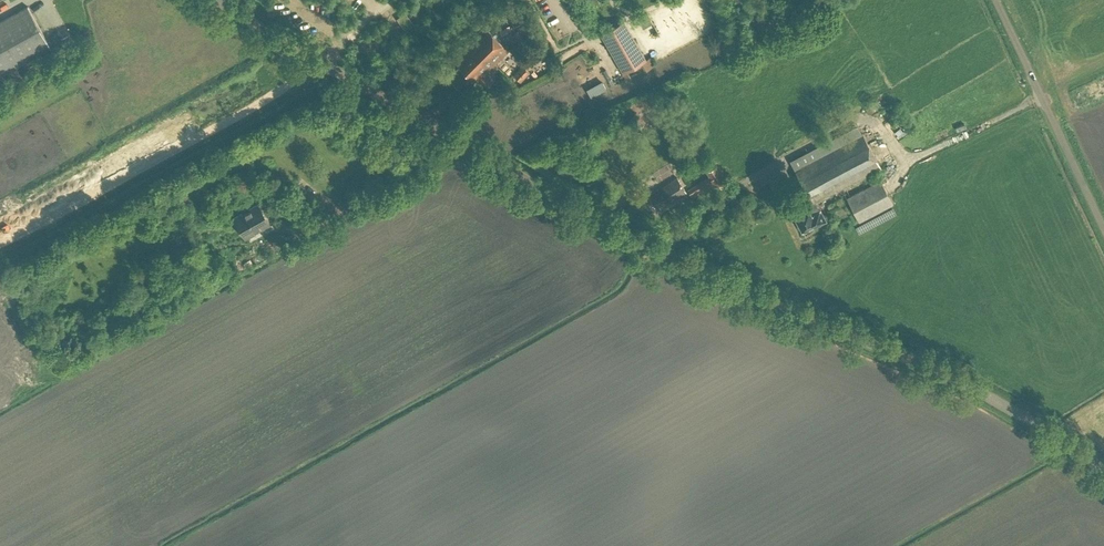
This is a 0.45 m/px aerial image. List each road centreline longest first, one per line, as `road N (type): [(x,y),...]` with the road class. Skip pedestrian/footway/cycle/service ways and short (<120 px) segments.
road 1 (tertiary): [(219,0),(647,245),(972,386),(1103,470)]
road 2 (unclassified): [(1103,230),(995,0)]

